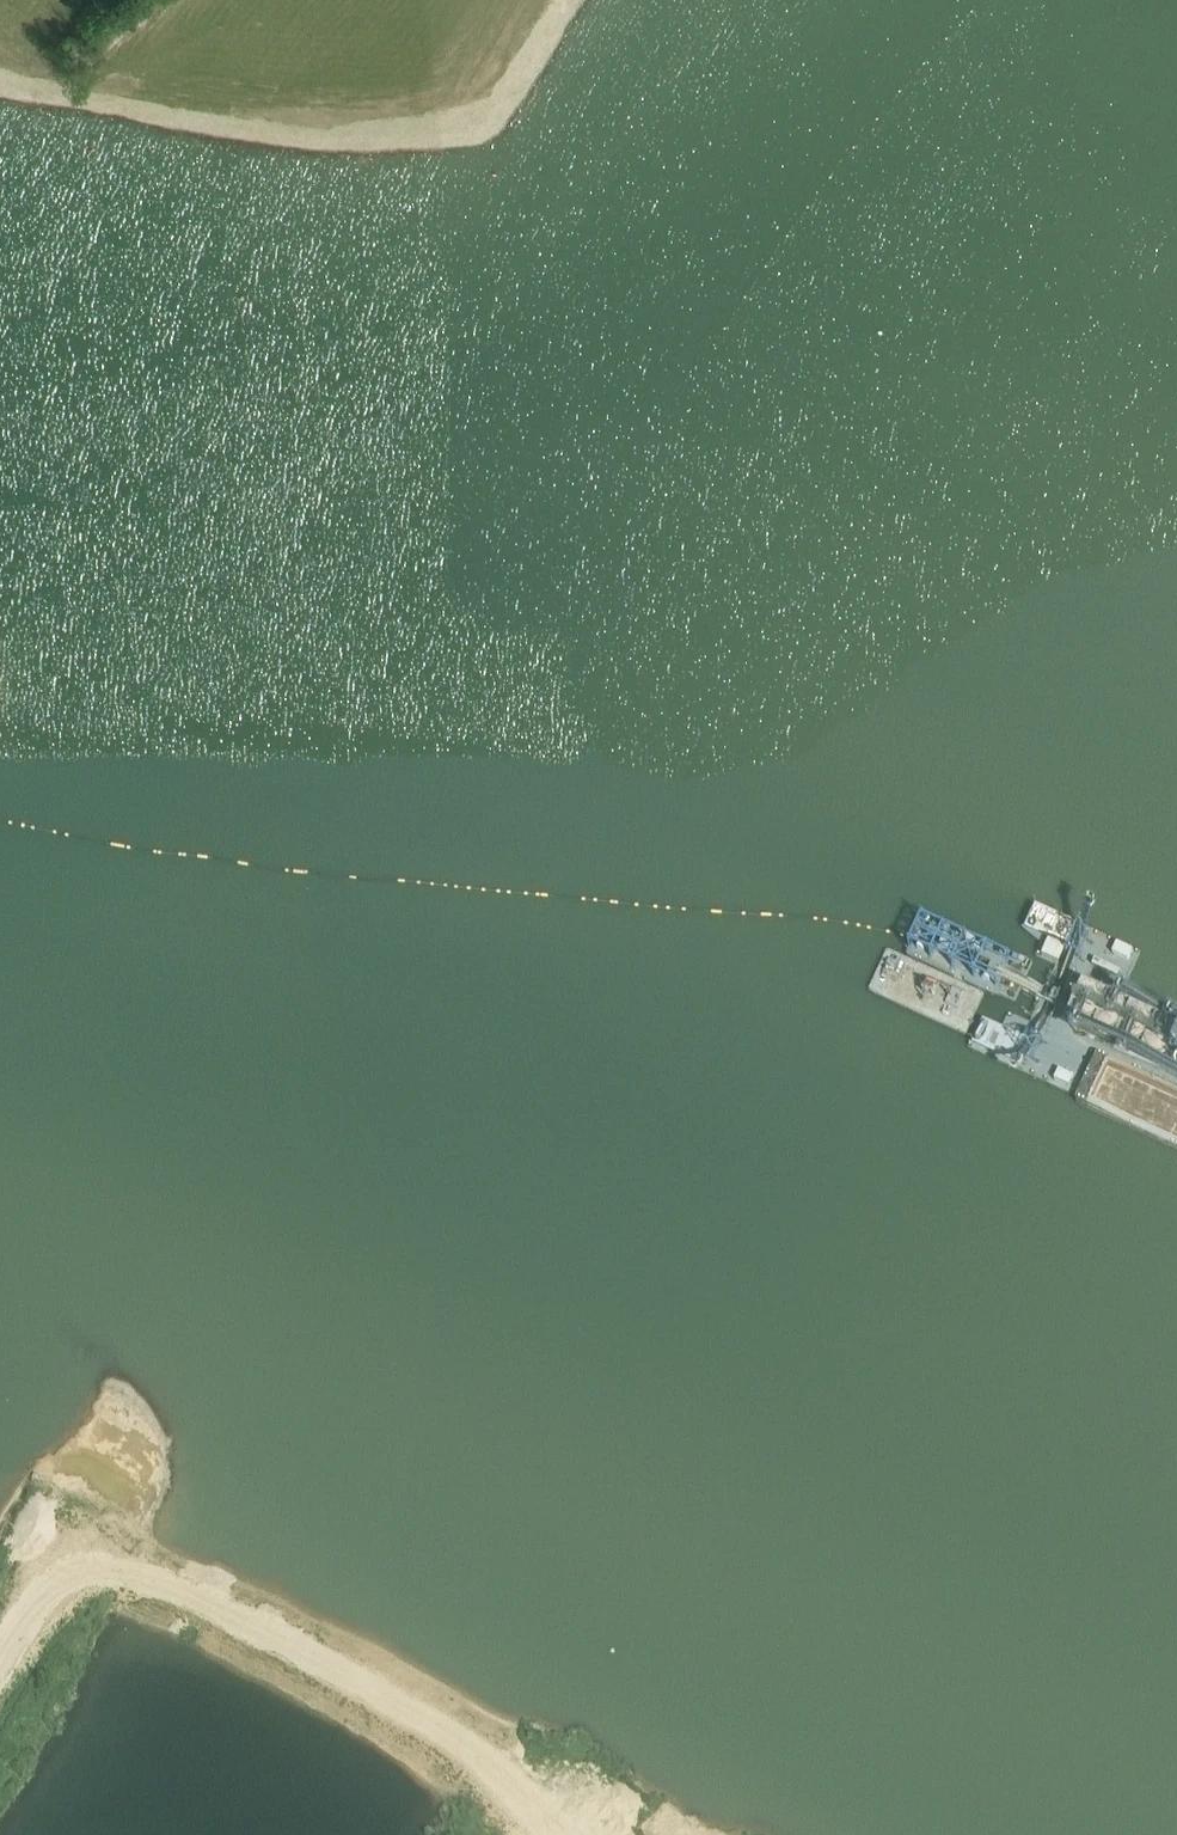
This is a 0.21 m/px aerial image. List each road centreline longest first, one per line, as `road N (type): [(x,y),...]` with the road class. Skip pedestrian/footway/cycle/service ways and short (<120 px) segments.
road 1 (track): [(543,1834),(518,1782),(122,1564),(68,1570),(0,1678)]

